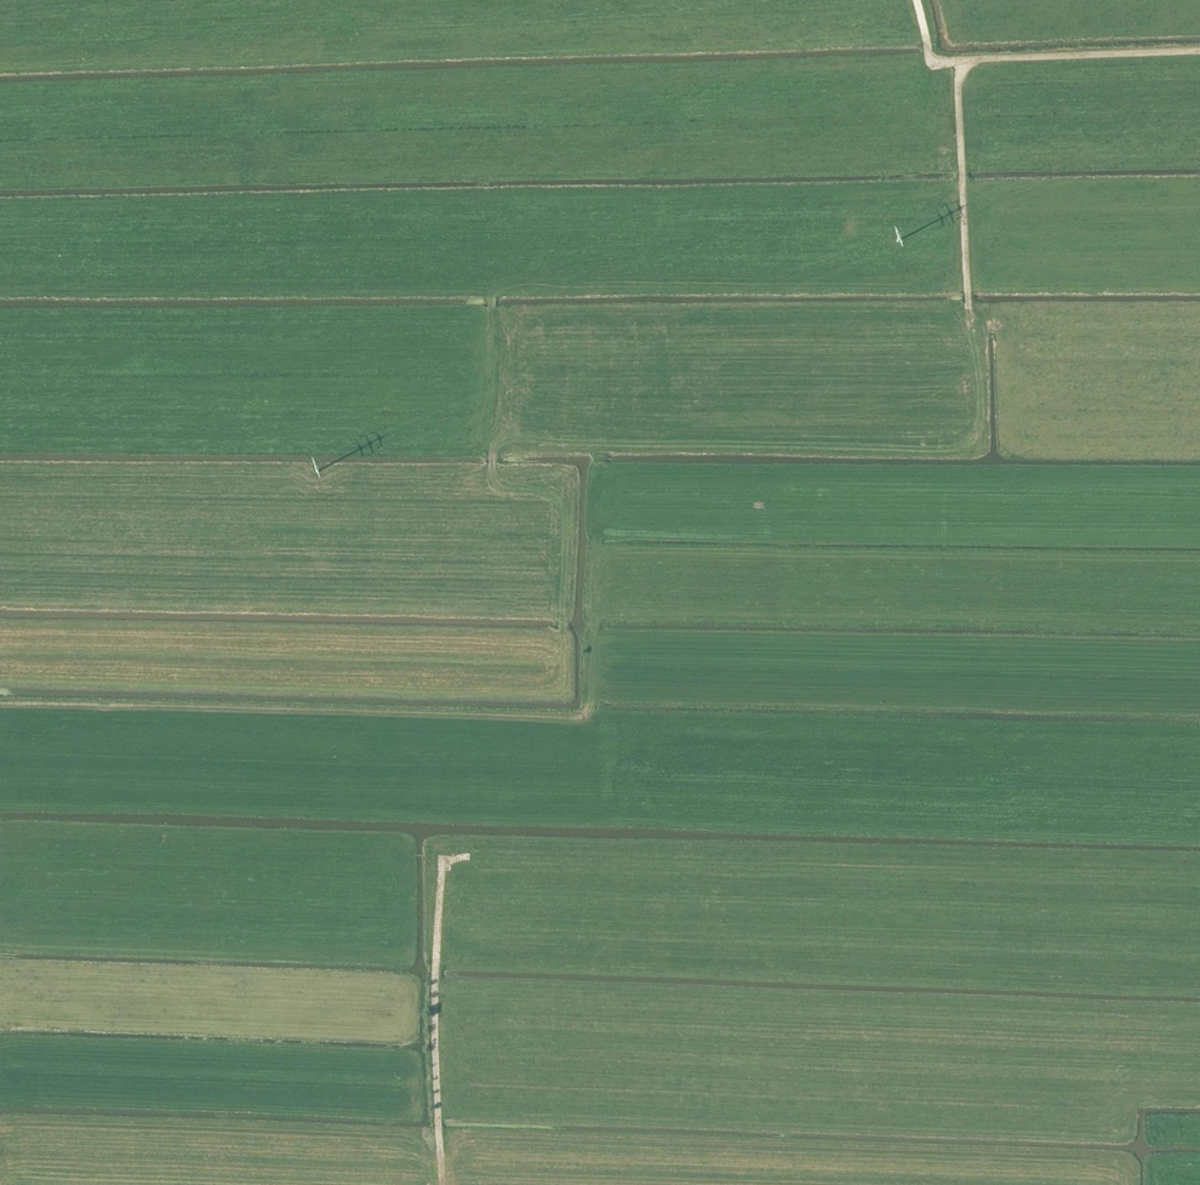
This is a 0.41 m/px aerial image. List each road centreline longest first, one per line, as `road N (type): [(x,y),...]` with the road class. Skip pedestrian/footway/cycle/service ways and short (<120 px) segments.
road 1 (track): [(440,860),(435,992),(443,1184)]

